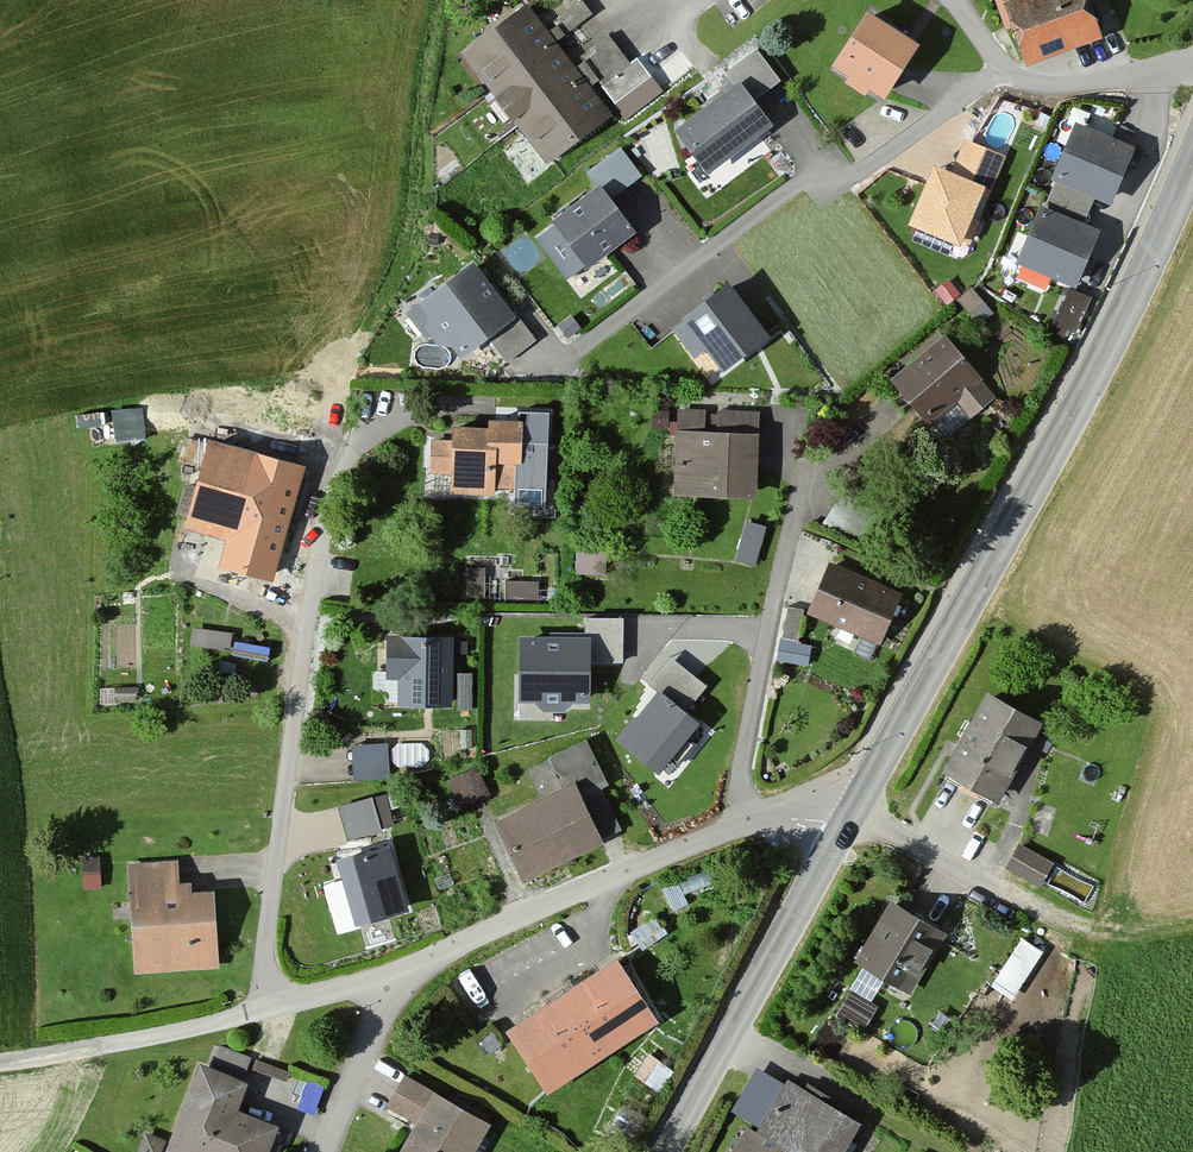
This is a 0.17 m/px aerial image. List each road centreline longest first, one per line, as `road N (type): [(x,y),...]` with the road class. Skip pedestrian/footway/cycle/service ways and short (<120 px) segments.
road 1 (unclassified): [(846,814),(1043,469),(1192,162)]
road 2 (residential): [(494,405),(418,410),(370,431),(353,453),(311,619),(266,940),(267,1009)]
road 3 (residential): [(810,431),(736,829)]
road 4 (unclassified): [(661,1151),(846,814)]
road 5 (unclassified): [(736,829),(388,976)]
road 6 (residential): [(1192,80),(1011,81),(945,0)]
road 7 (unclassified): [(267,1009),(0,1062)]
road 8 (residential): [(327,1151),(388,976)]
road 9 (unclassified): [(388,976),(267,1009)]

